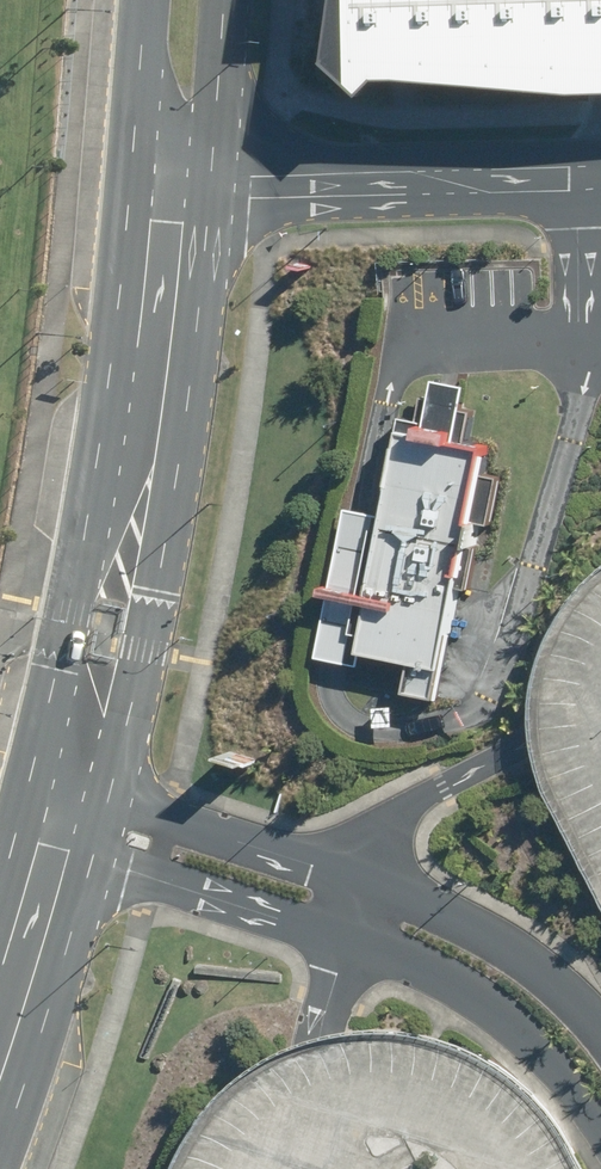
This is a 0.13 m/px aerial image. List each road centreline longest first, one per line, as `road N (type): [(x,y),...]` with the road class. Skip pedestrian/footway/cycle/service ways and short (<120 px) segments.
road 1 (secondary): [(222,192),(205,356),(112,802),(0,1144)]
road 2 (secondary): [(0,912),(37,779),(81,562),(133,186)]
road 3 (residential): [(600,179),(222,192)]
road 4 (secondary): [(230,0),(222,192)]
road 5 (secondary): [(133,186),(148,0)]

